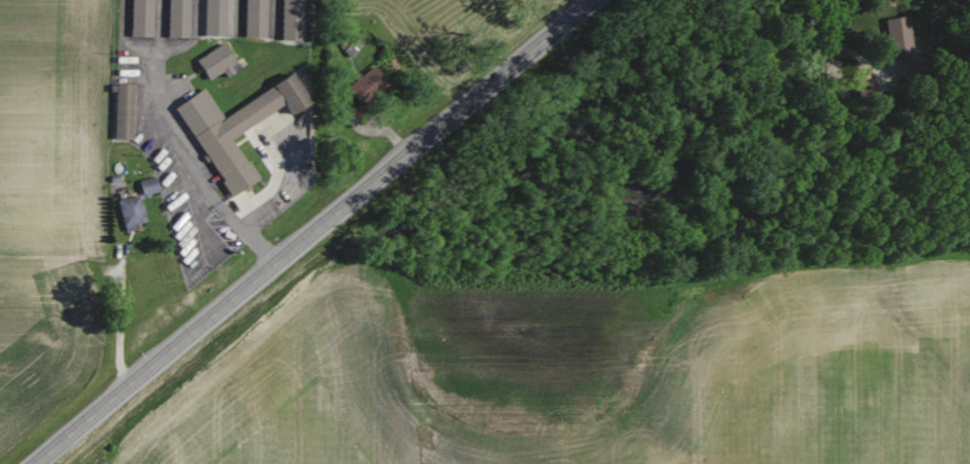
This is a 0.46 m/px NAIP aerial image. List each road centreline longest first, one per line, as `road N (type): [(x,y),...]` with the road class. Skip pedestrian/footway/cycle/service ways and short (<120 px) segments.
road 1 (primary): [(37,463),(593,0)]

